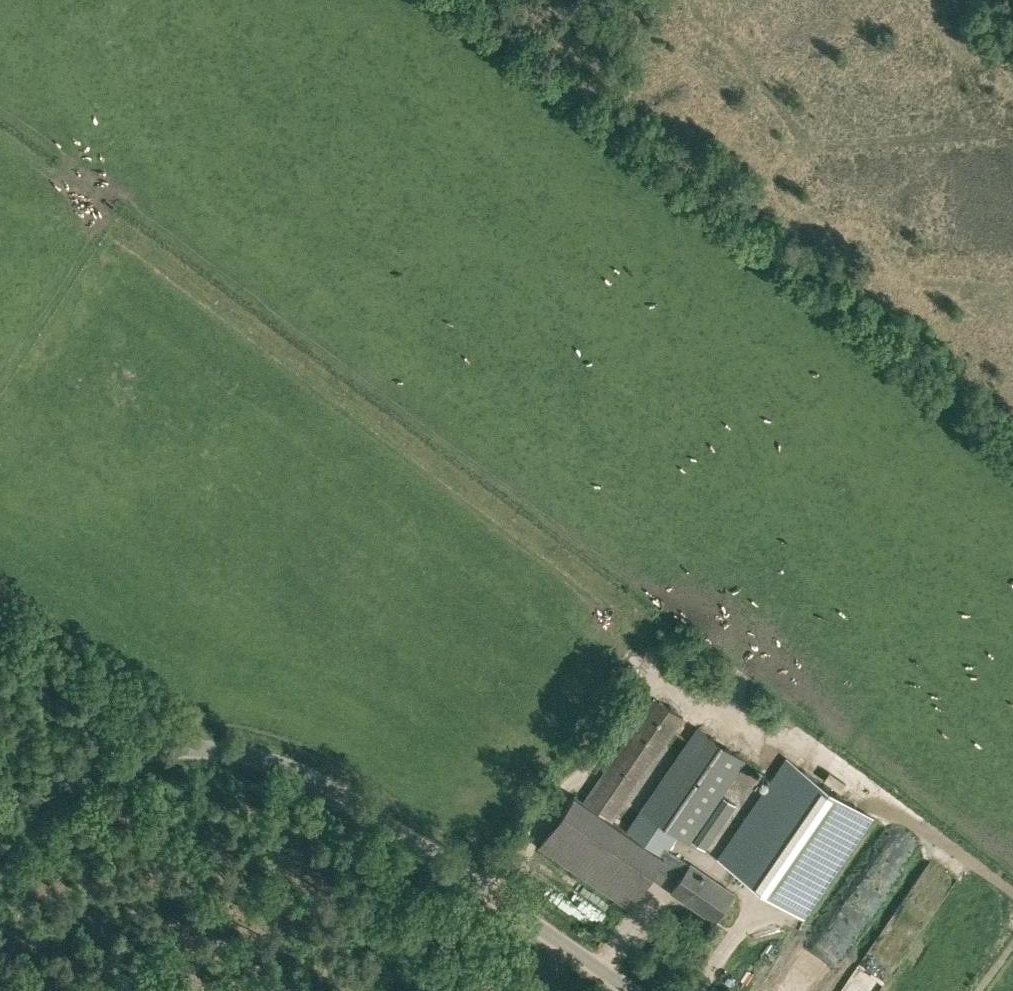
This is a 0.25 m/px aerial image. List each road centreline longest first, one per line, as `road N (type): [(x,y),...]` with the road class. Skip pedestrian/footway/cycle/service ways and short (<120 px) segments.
road 1 (unclassified): [(0,821),(63,777),(146,751),(269,758),(380,818),(629,990)]

